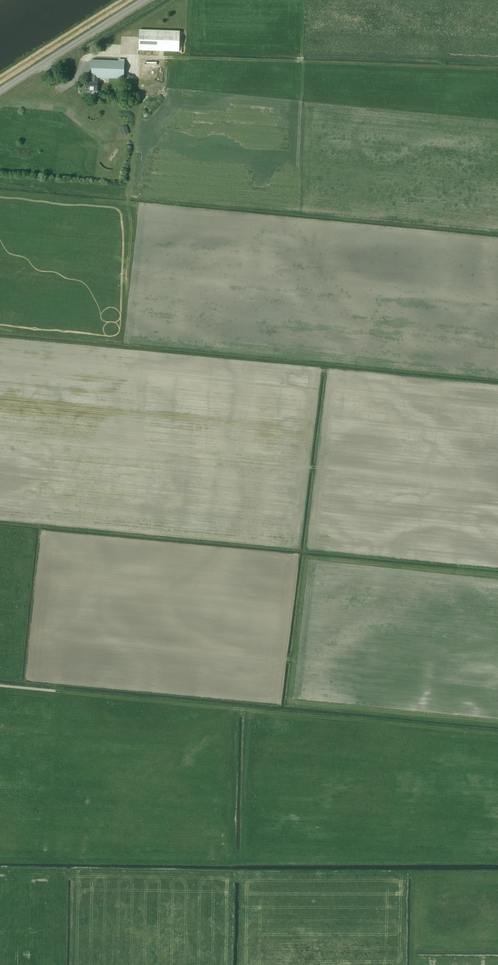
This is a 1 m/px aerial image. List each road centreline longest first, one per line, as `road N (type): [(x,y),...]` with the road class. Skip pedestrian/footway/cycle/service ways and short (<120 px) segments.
road 1 (tertiary): [(0,90),(142,0)]

